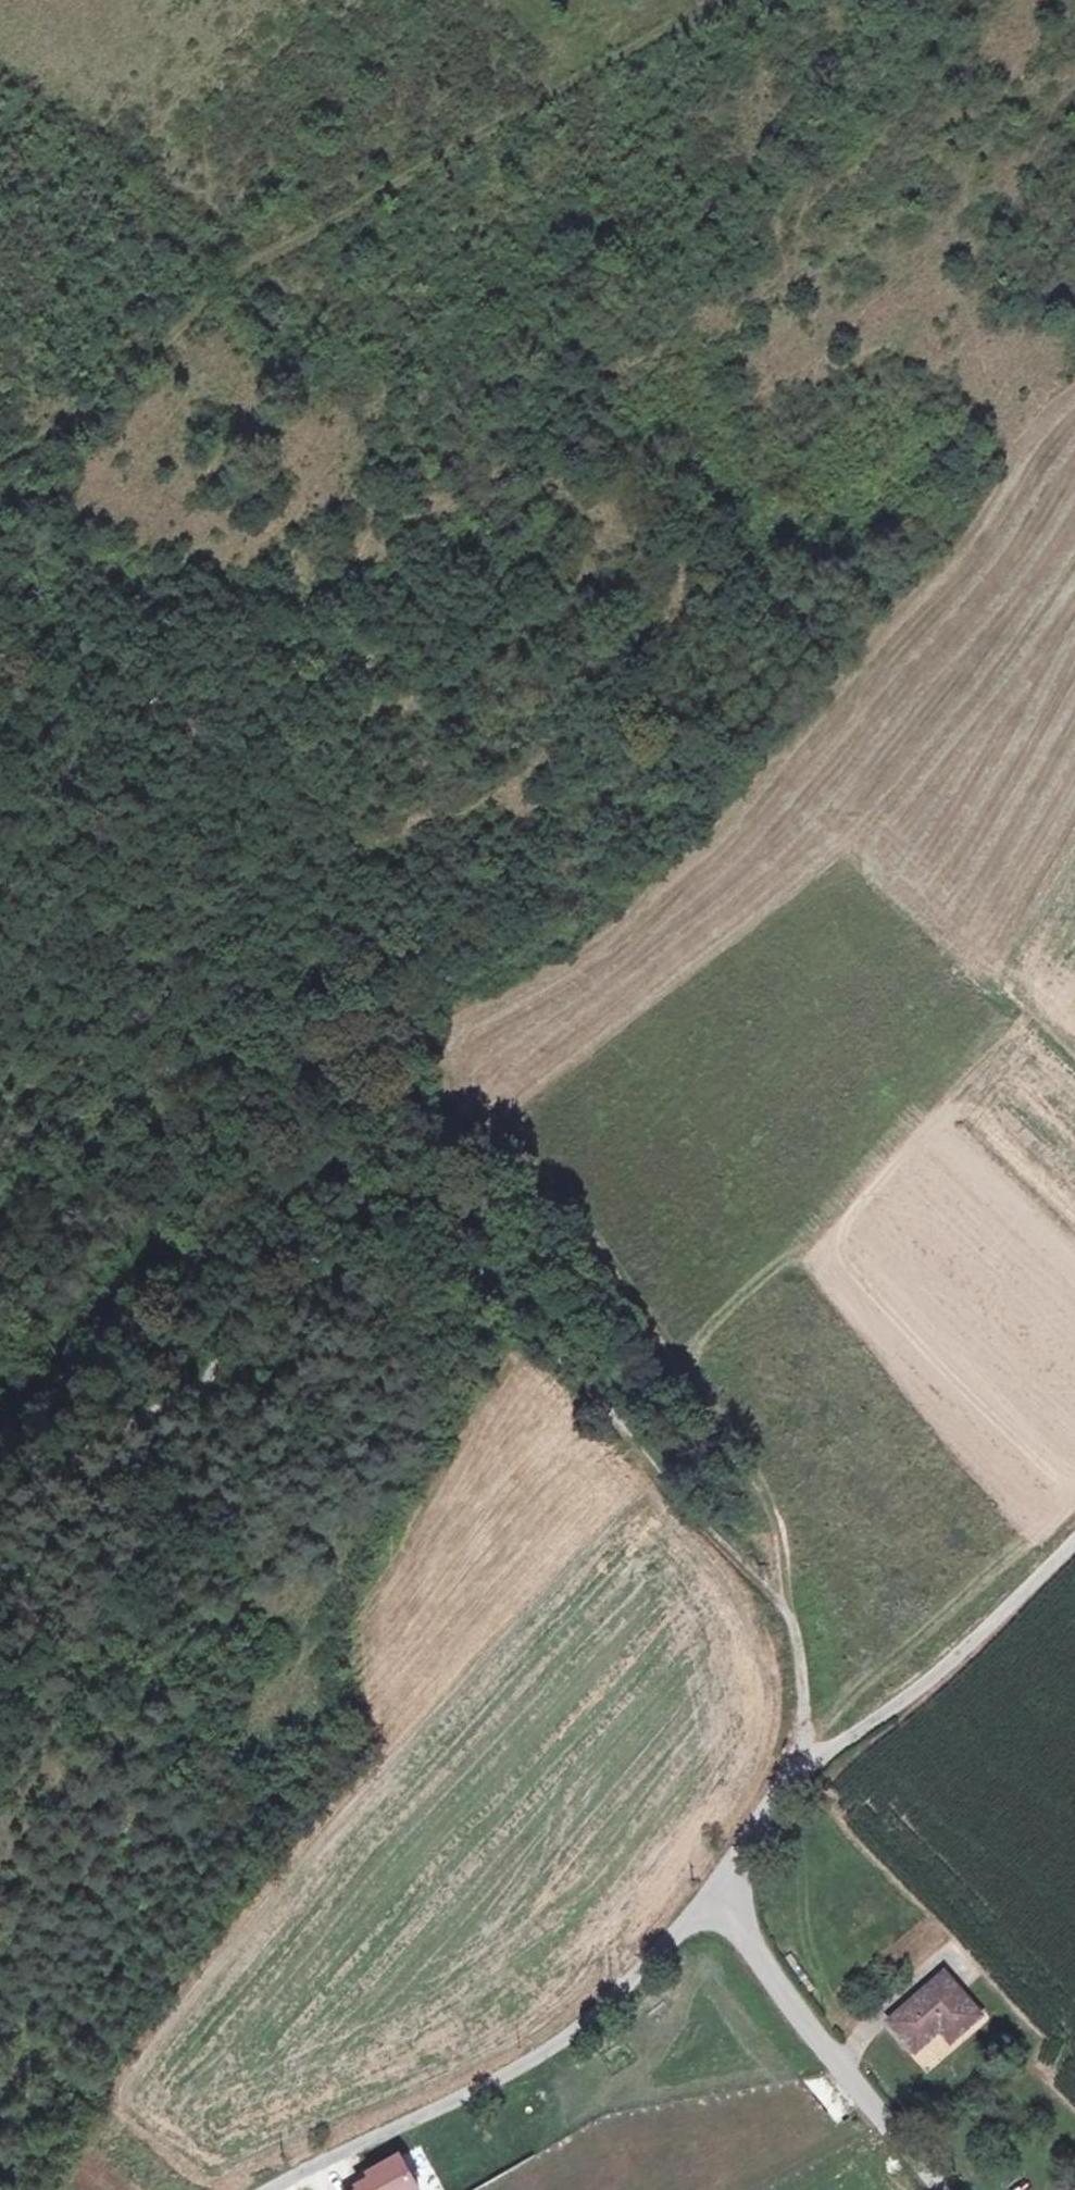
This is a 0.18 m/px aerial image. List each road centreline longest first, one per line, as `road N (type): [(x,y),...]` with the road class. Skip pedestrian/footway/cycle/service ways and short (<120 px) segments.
road 1 (unclassified): [(719,1886),(617,1998),(532,2065),(275,2189)]
road 2 (unclassified): [(1074,1542),(932,1680),(810,1771),(719,1886)]
road 3 (unclassified): [(719,1886),(827,2045),(950,2189)]

